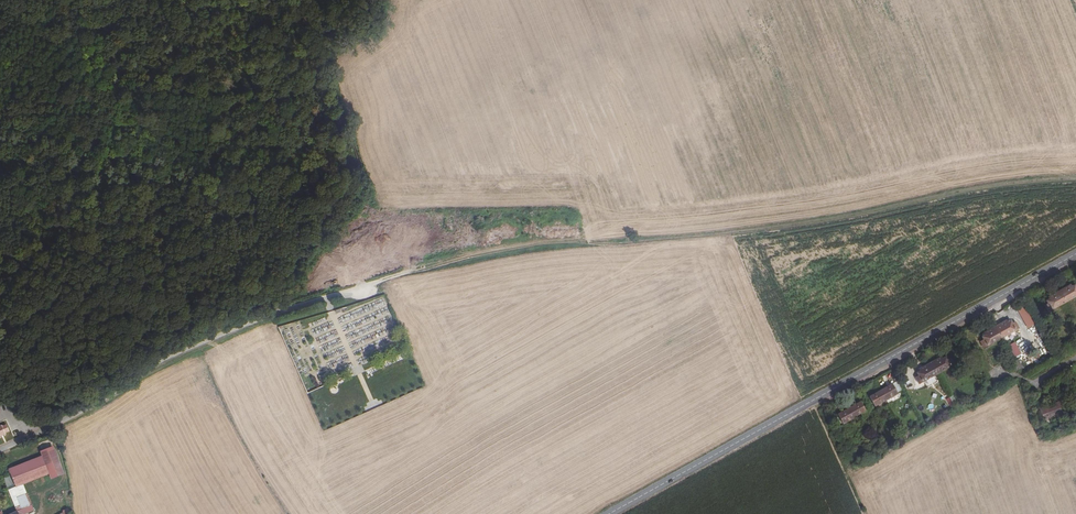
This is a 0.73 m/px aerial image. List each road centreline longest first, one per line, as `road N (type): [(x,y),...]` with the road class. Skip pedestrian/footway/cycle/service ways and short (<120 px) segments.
road 1 (track): [(367,285),(474,259),(775,226),(1075,176)]
road 2 (secondary): [(608,513),(1075,255)]
road 3 (unclassified): [(0,450),(168,356),(367,285)]

